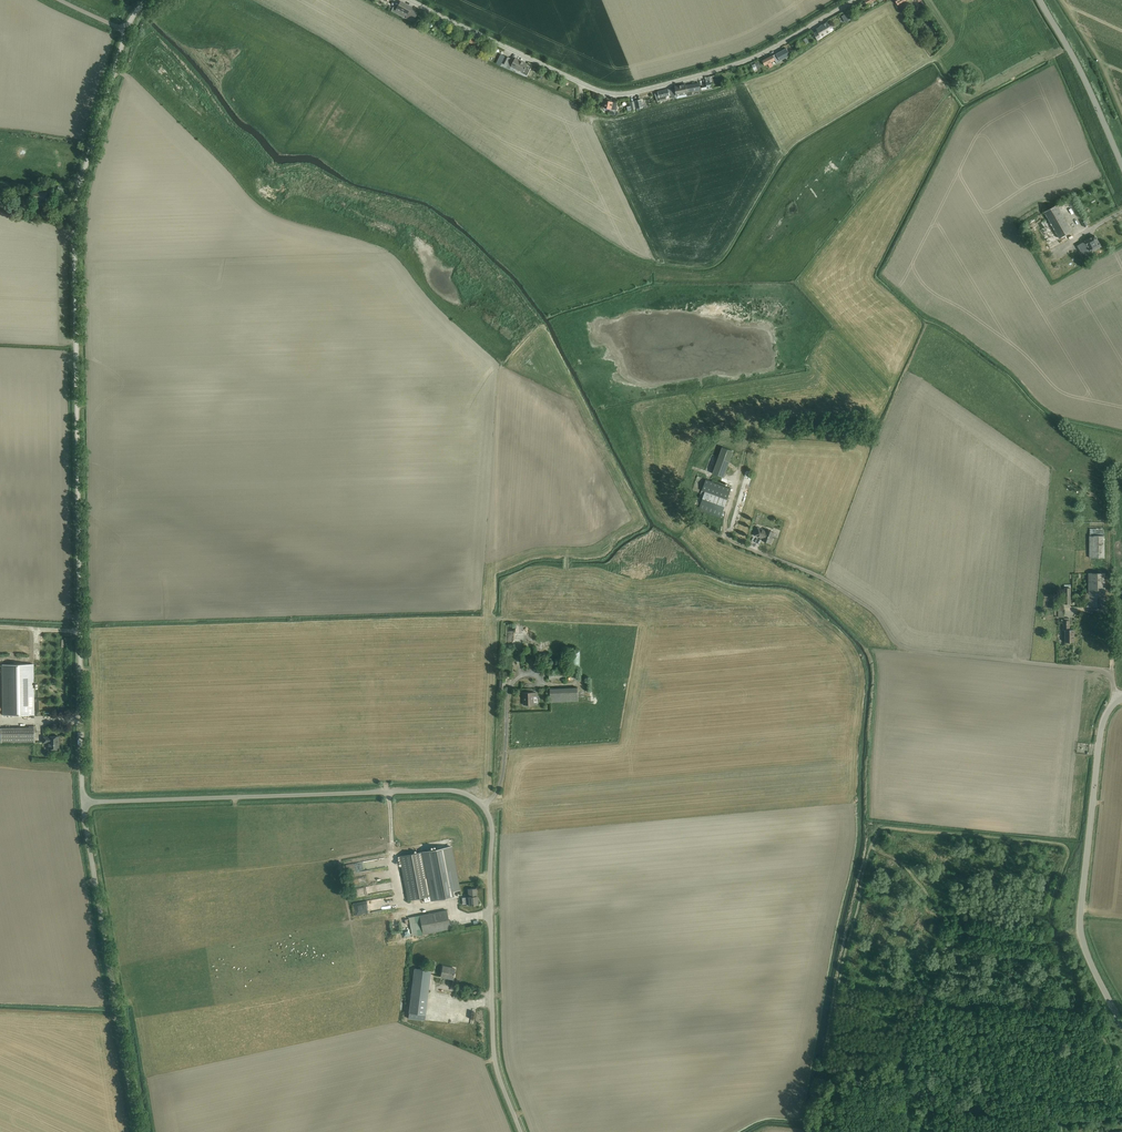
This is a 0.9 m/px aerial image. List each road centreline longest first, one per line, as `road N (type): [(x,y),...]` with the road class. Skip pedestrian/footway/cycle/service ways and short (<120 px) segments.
road 1 (unclassified): [(83,802),(71,198),(131,16),(146,0)]
road 2 (unclassified): [(408,0),(617,95),(749,59),(856,0)]
road 3 (unclassified): [(1119,697),(1103,670),(904,647),(876,614),(827,581),(734,542)]
road 4 (unclassified): [(482,805),(445,790),(83,802)]
road 5 (unclassified): [(1121,1025),(1080,923),(1101,729),(1119,697)]
road 6 (unclassified): [(135,1131),(83,802)]
road 7 (unclassified): [(521,1131),(494,1054),(492,829),(482,805)]
road 8 (unclassified): [(1121,166),(1041,0)]
road 9 (unclassified): [(482,805),(501,780),(509,692)]

